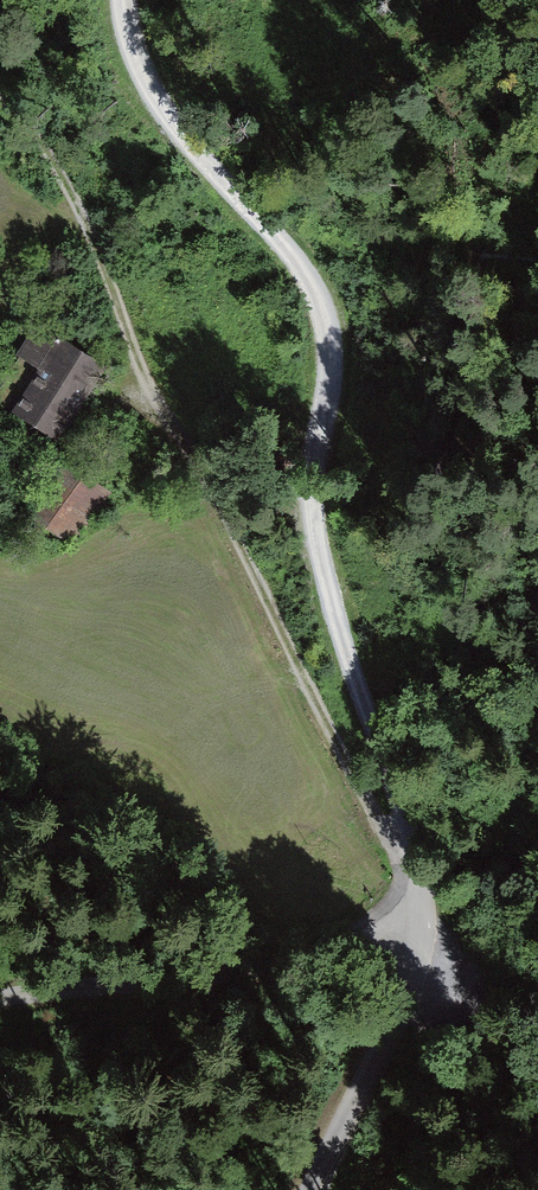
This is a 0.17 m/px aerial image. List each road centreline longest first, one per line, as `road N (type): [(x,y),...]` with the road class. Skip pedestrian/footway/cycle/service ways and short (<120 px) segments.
road 1 (track): [(0,91),(70,169),(152,393),(223,511),(396,850),(417,868)]
road 2 (track): [(394,779),(333,613),(314,522),(310,474),(331,360),(329,317),(308,274),(143,88),(127,0)]
road 3 (unclassified): [(0,998),(162,983),(311,956),(370,931),(417,868)]
road 4 (unclassified): [(310,1189),(379,1062),(416,967),(417,868)]

